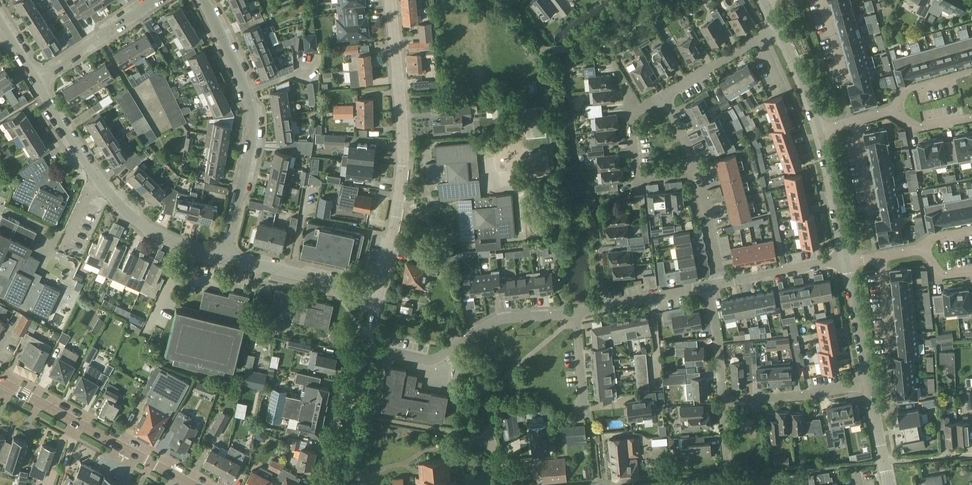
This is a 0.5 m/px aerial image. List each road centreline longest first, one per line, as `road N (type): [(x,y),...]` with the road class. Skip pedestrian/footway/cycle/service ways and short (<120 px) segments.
road 1 (tertiary): [(380,293),(402,153),(389,0)]
road 2 (residential): [(223,257),(248,155),(252,104),(201,0)]
road 3 (residential): [(223,257),(174,243),(117,204),(33,80)]
road 4 (residential): [(367,347),(432,359),(487,325),(576,313)]
road 5 (tertiary): [(192,484),(0,379)]
road 6 (residential): [(380,293),(223,257)]
road 7 (residential): [(696,171),(638,178),(631,113),(664,96)]
road 8 (residential): [(724,403),(868,386)]
road 9 (residential): [(33,80),(150,0)]
road 10 (tertiary): [(335,484),(367,347)]
road 11 (residential): [(576,313),(710,289)]
road 12 (residential): [(844,262),(817,133)]
road 13 (residential): [(664,96),(777,30)]
road 14 (residential): [(868,386),(844,262)]
road 15 (residential): [(721,286),(844,262)]

